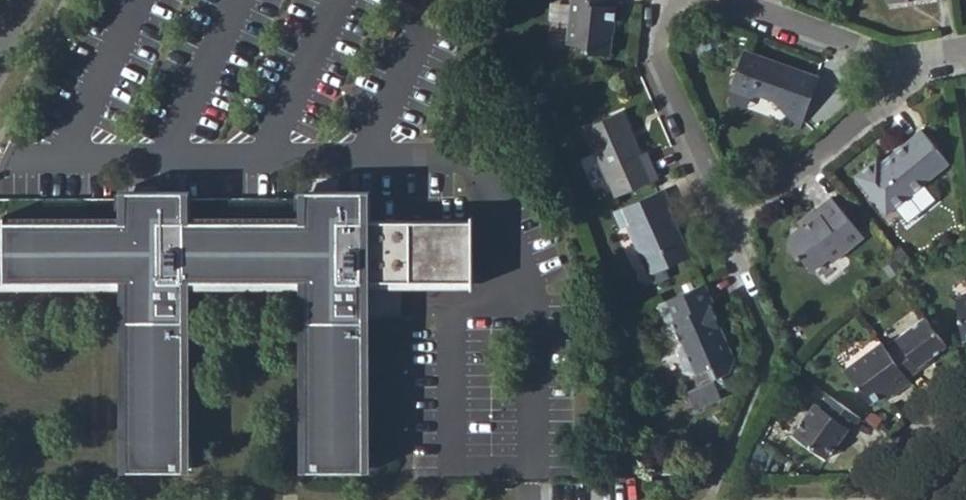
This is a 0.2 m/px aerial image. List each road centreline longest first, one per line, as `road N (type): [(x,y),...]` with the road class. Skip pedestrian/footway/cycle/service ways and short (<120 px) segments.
road 1 (residential): [(724,211),(766,193),(881,99),(900,67)]
road 2 (residential): [(724,211),(651,56),(656,0)]
road 3 (residential): [(727,0),(900,67)]

